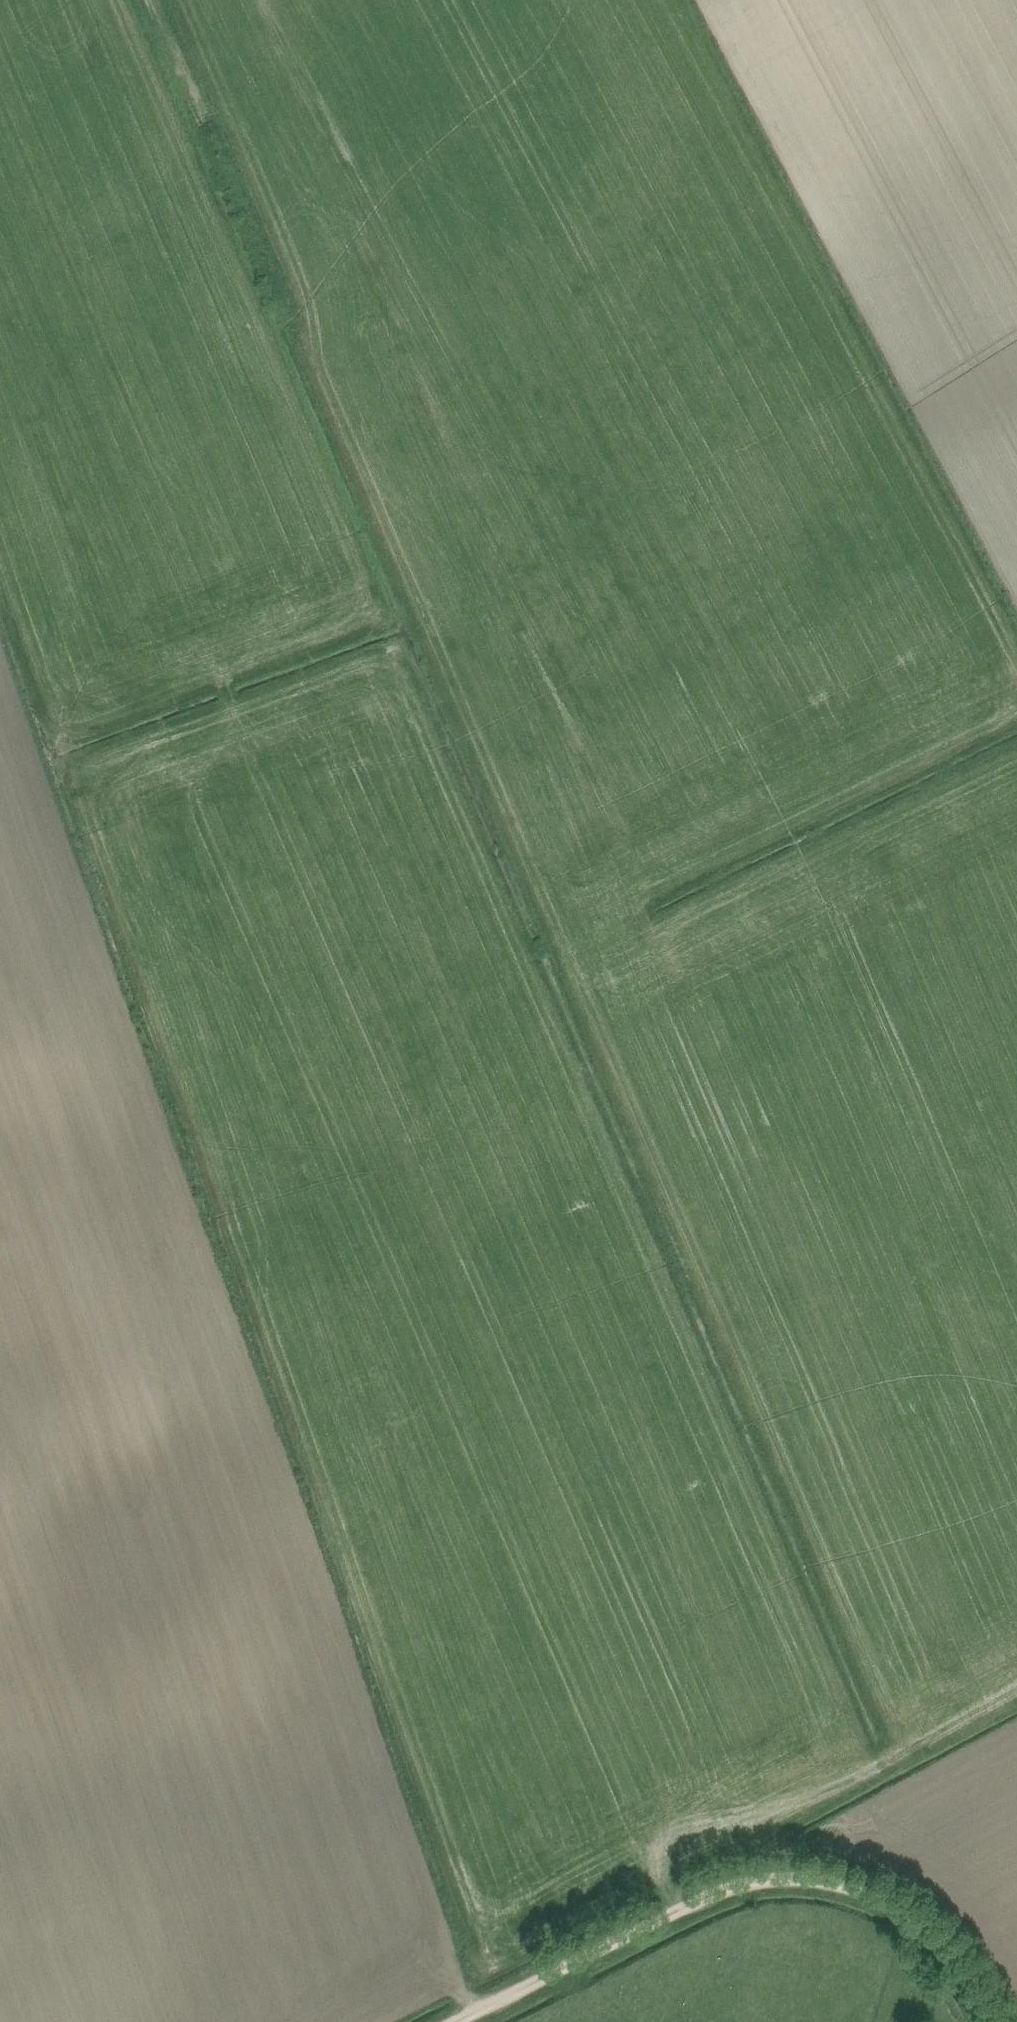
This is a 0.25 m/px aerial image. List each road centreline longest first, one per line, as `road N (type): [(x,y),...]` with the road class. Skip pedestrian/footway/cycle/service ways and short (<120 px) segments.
road 1 (track): [(987,2021),(952,1958),(920,1926),(889,1905),(794,1883),(753,1884),(478,2021)]
road 2 (track): [(155,0),(221,155)]

